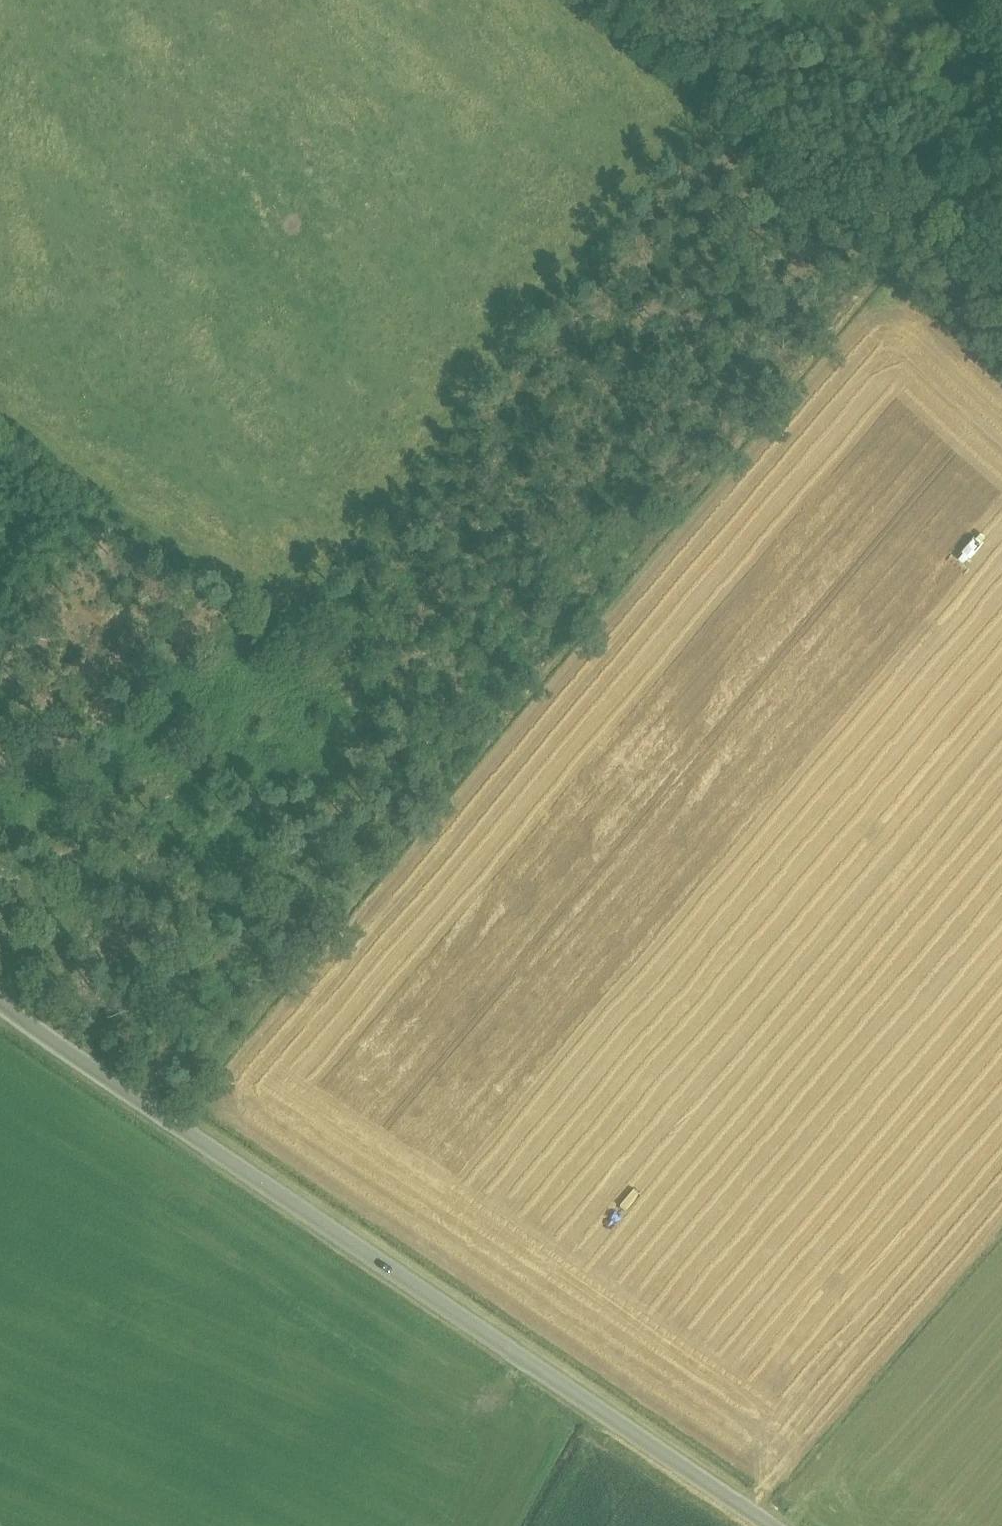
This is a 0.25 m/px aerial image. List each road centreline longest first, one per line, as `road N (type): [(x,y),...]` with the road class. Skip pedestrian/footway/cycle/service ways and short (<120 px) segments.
road 1 (unclassified): [(769,1525),(0,1006)]

